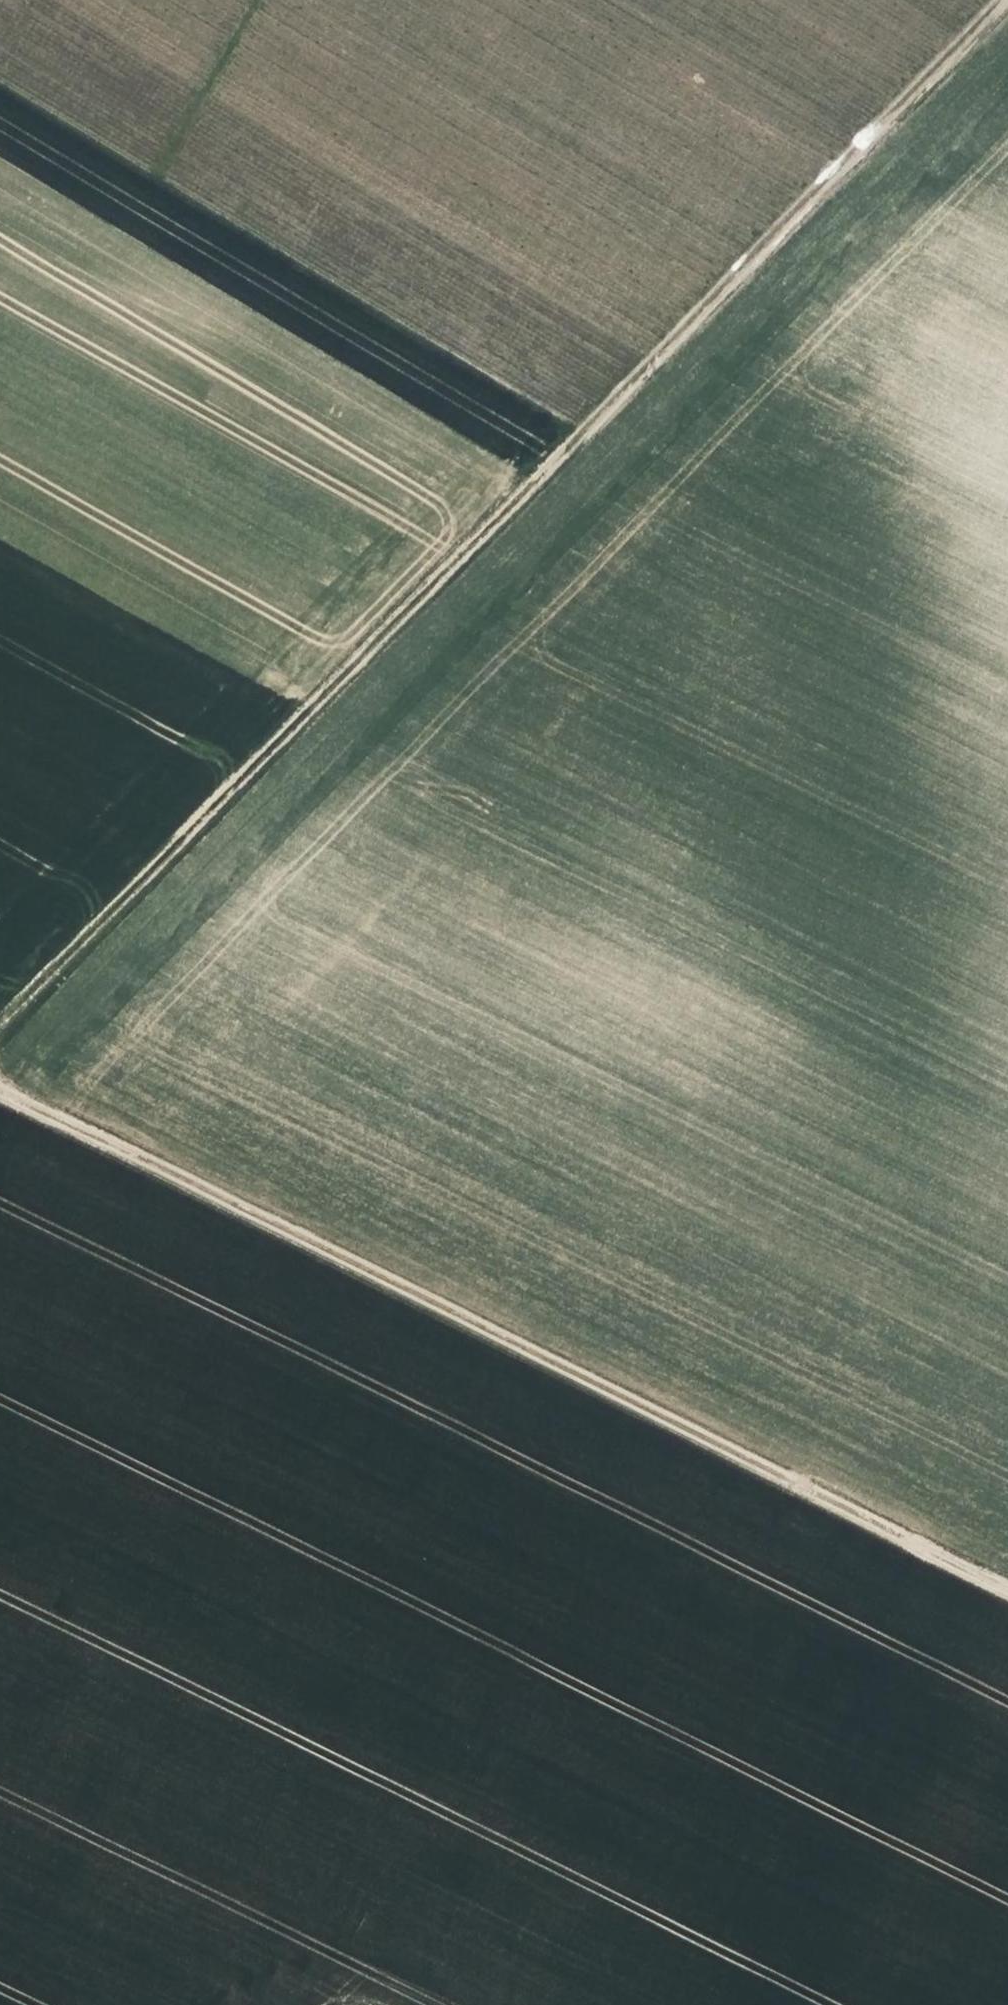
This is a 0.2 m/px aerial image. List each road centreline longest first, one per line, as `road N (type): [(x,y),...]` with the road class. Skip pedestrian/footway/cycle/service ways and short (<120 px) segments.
road 1 (track): [(992,0),(0,1029)]
road 2 (track): [(1007,1587),(0,1084)]

